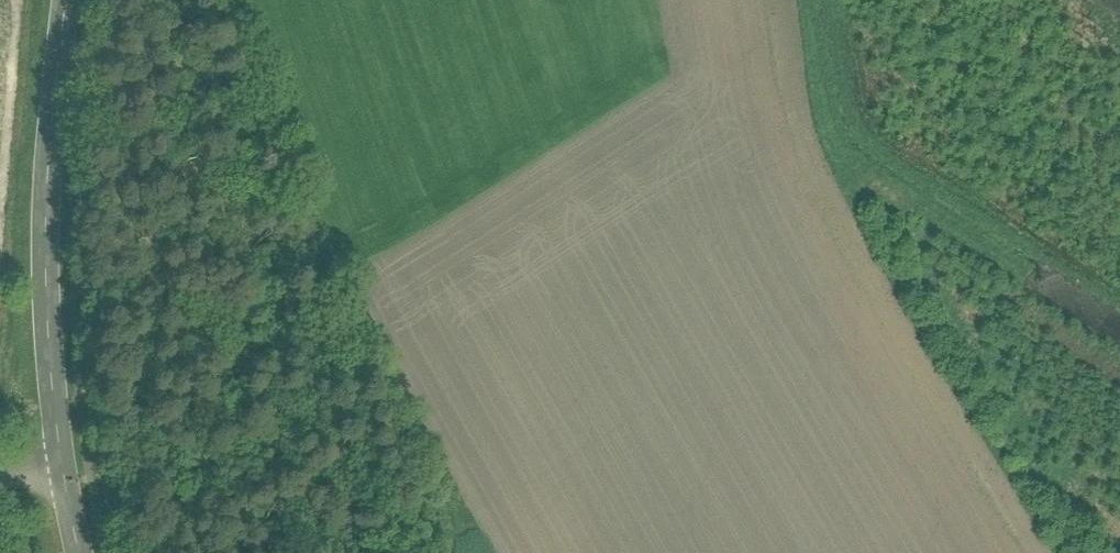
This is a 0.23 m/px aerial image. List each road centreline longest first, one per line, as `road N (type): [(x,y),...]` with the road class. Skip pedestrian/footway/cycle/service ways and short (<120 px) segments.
road 1 (tertiary): [(67,0),(50,150),(46,308),(67,481)]

